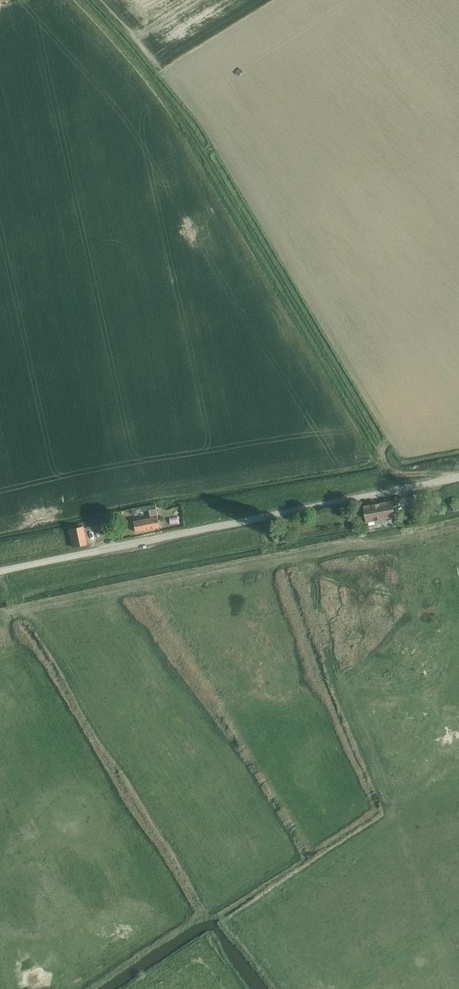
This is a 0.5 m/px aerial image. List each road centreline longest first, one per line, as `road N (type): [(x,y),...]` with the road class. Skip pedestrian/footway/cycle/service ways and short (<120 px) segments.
road 1 (unclassified): [(458,476),(0,571)]

